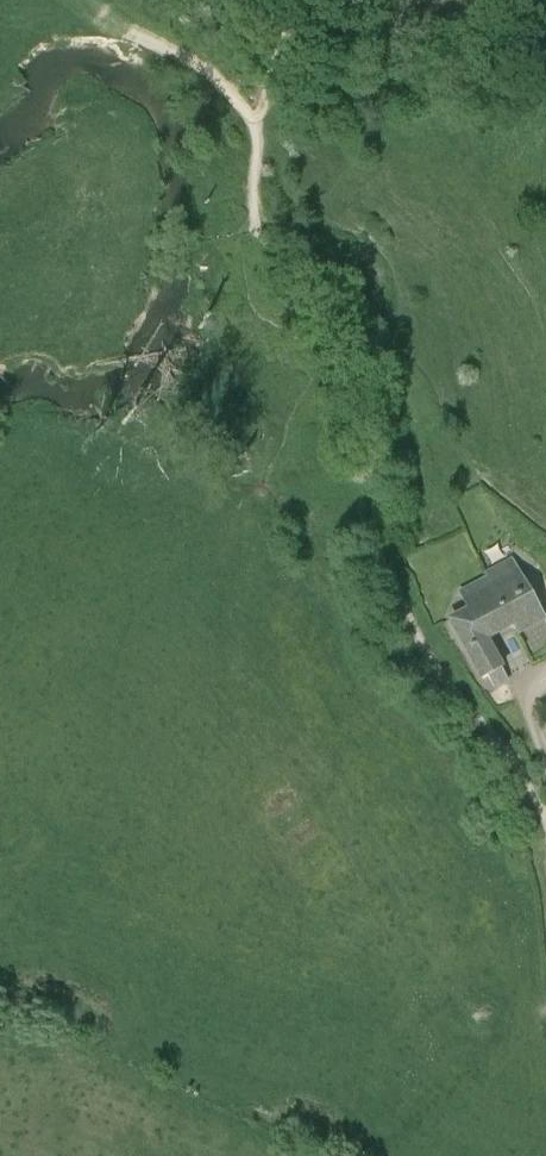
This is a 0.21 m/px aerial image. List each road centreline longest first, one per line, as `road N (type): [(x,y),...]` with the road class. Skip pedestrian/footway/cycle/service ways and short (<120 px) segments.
road 1 (track): [(545,825),(527,785),(439,675),(405,614),(385,550),(368,408),(344,345),(267,236),(254,133)]

